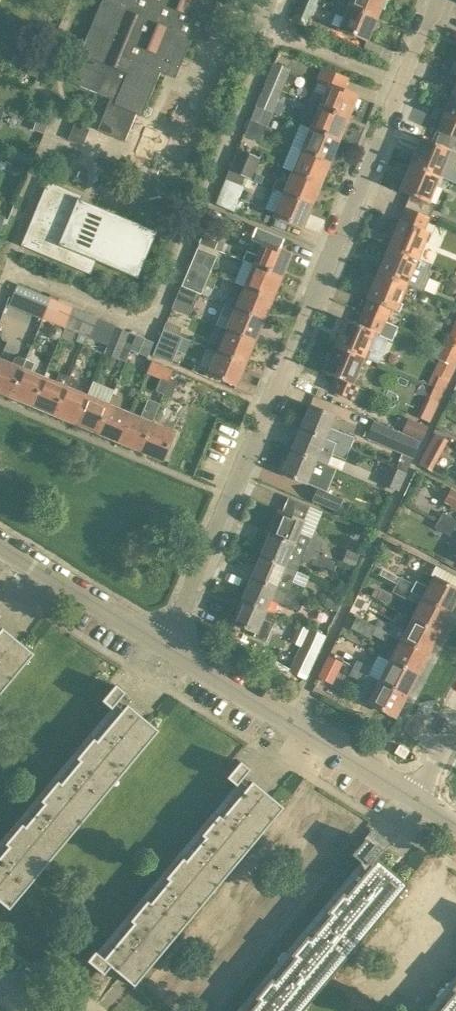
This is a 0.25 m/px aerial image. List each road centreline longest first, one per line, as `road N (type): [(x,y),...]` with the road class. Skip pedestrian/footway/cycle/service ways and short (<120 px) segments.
road 1 (residential): [(0,285),(12,268),(149,325),(163,309),(261,49),(279,36),(399,85)]
road 2 (residential): [(170,648),(399,85)]
road 3 (residential): [(417,800),(170,648)]
road 4 (residential): [(170,648),(0,547)]

